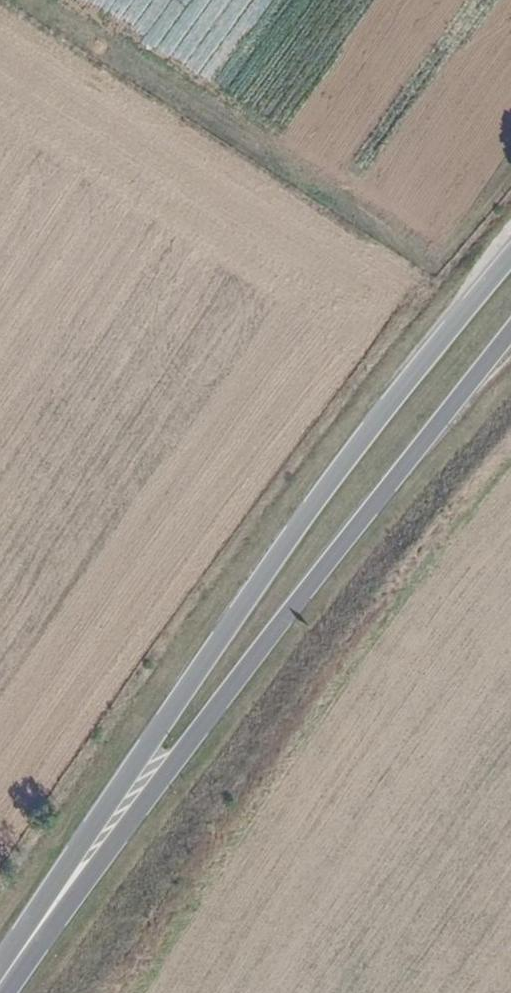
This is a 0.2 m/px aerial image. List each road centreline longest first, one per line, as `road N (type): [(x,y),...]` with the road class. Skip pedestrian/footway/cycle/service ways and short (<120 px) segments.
road 1 (primary): [(510,261),(331,490),(103,803),(0,979)]
road 2 (primary): [(0,989),(510,334)]
road 3 (track): [(28,0),(433,264)]

